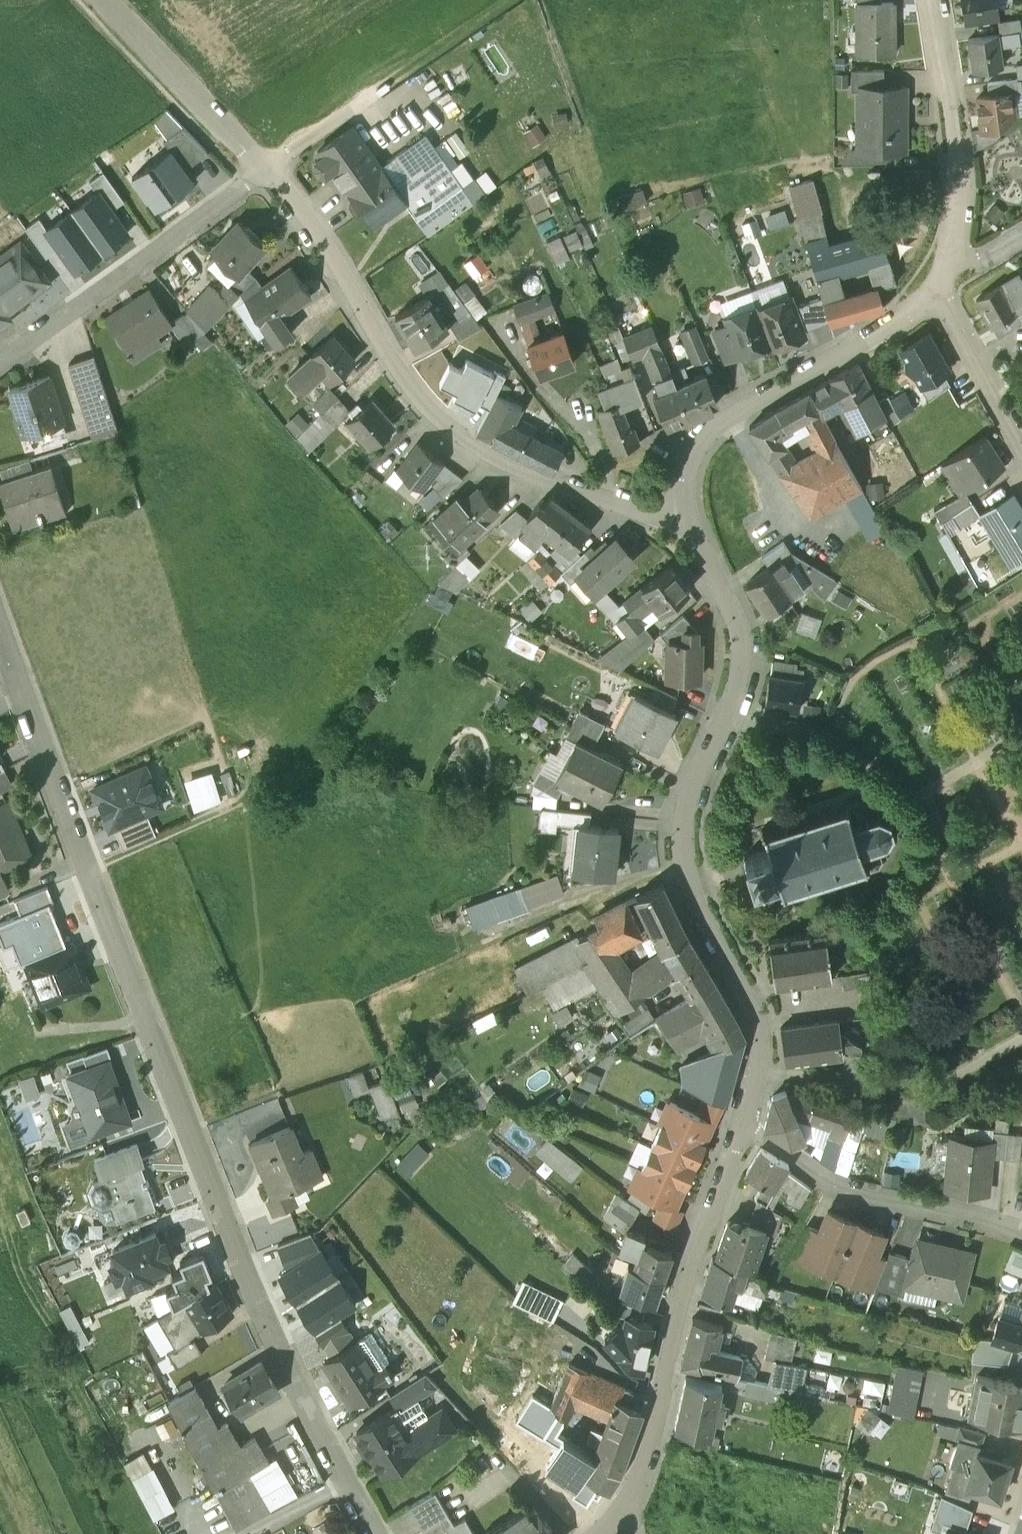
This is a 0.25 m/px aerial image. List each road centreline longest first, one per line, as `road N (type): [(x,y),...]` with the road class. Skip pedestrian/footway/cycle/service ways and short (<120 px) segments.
road 1 (tertiary): [(691,516),(741,646),(736,691),(689,793),(679,849),(689,894),(759,1025),(762,1052),(695,1254),(639,1484),(602,1533)]
road 2 (residential): [(379,1533),(248,1282),(0,627)]
road 3 (tertiary): [(691,516),(627,511),(517,469),(429,408),(320,237),(264,168)]
road 4 (tertiary): [(937,287),(894,323),(734,414),(708,438),(695,459),(691,516)]
road 5 (residential): [(0,364),(264,168)]
road 6 (tertiary): [(930,0),(956,155),(948,258)]
road 7 (tertiary): [(264,168),(105,0)]
road 8 (residential): [(937,287),(1021,434)]
road 9 (track): [(510,0),(389,81)]

